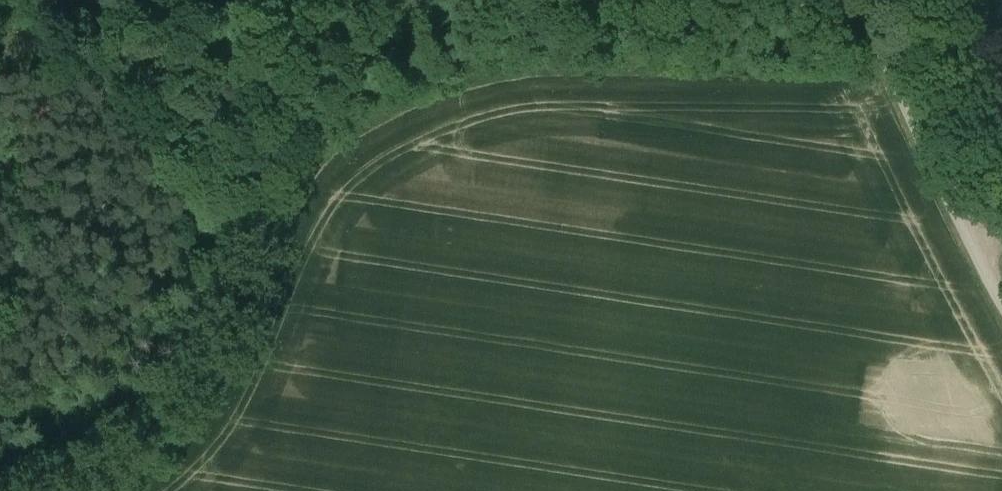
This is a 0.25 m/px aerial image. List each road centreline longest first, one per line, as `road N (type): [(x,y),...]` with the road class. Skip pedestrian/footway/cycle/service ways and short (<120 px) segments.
road 1 (unclassified): [(852,0),(926,168),(1001,310)]
road 2 (track): [(0,81),(216,0)]

